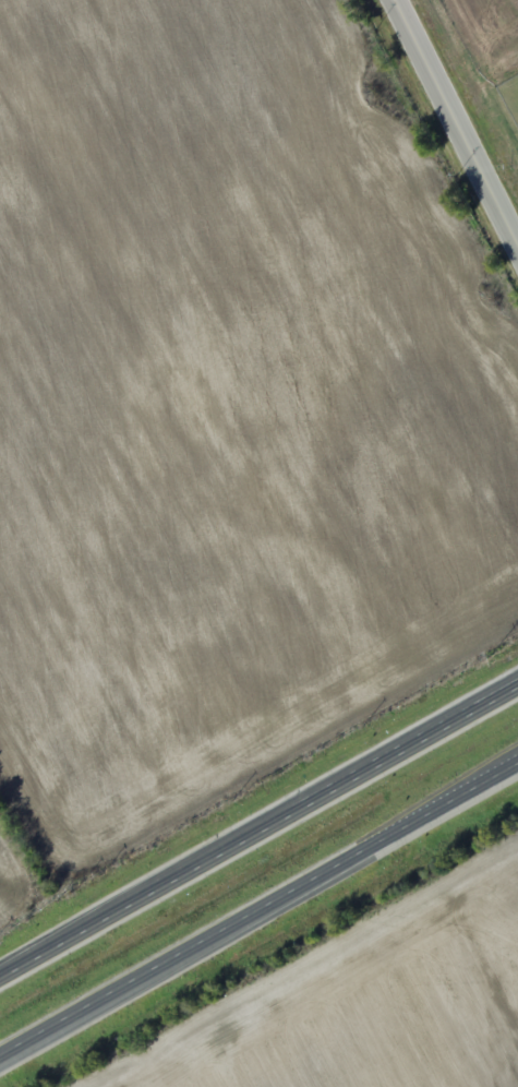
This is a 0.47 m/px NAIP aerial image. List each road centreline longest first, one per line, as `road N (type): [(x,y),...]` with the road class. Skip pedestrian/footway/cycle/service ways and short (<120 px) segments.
road 1 (trunk): [(0,1065),(517,757)]
road 2 (trunk): [(517,684),(0,975)]
road 3 (residential): [(517,256),(380,0)]

